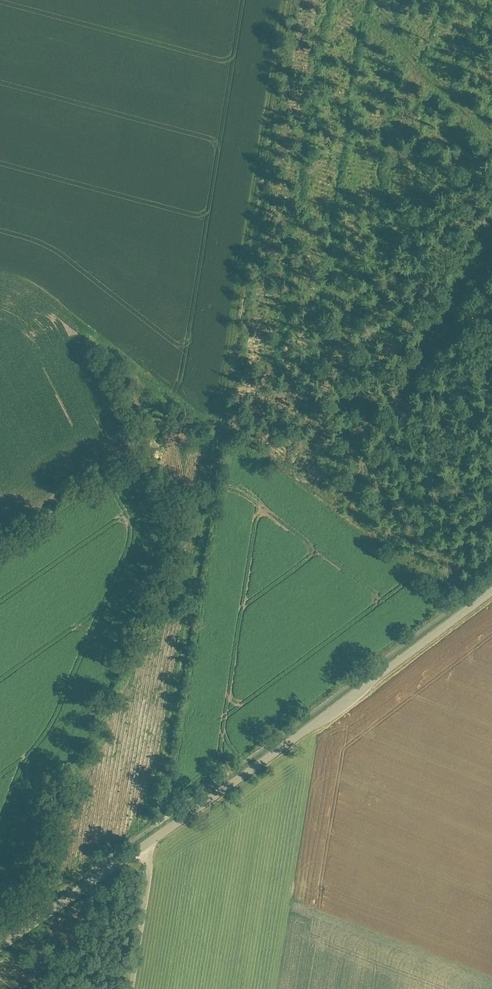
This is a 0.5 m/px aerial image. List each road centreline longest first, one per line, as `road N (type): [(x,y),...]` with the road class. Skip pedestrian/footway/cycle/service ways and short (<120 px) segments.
road 1 (track): [(290,0),(156,822)]
road 2 (residential): [(491,593),(0,947)]

